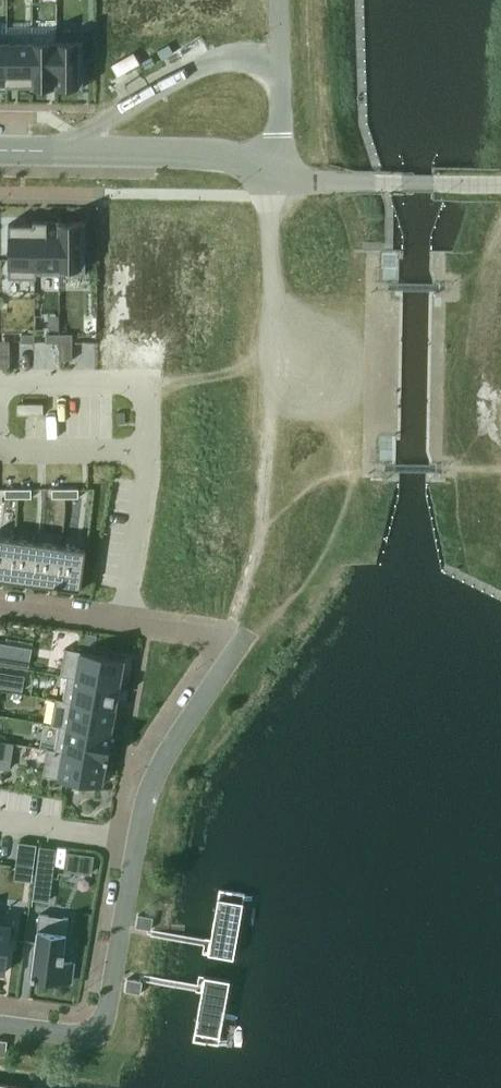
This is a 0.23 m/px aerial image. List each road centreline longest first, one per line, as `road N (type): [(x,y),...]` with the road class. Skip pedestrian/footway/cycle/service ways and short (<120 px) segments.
road 1 (residential): [(0,1025),(87,1037),(106,1023),(146,791),(234,649)]
road 2 (tertiary): [(500,379),(336,381),(285,314),(273,282),(276,169)]
road 3 (tertiary): [(0,149),(225,155),(276,169)]
road 4 (residential): [(0,607),(209,637),(234,649)]
road 5 (track): [(269,423),(263,545),(222,643)]
road 6 (tertiary): [(276,169),(309,183),(500,184)]
road 7 (residential): [(276,169),(277,0)]

